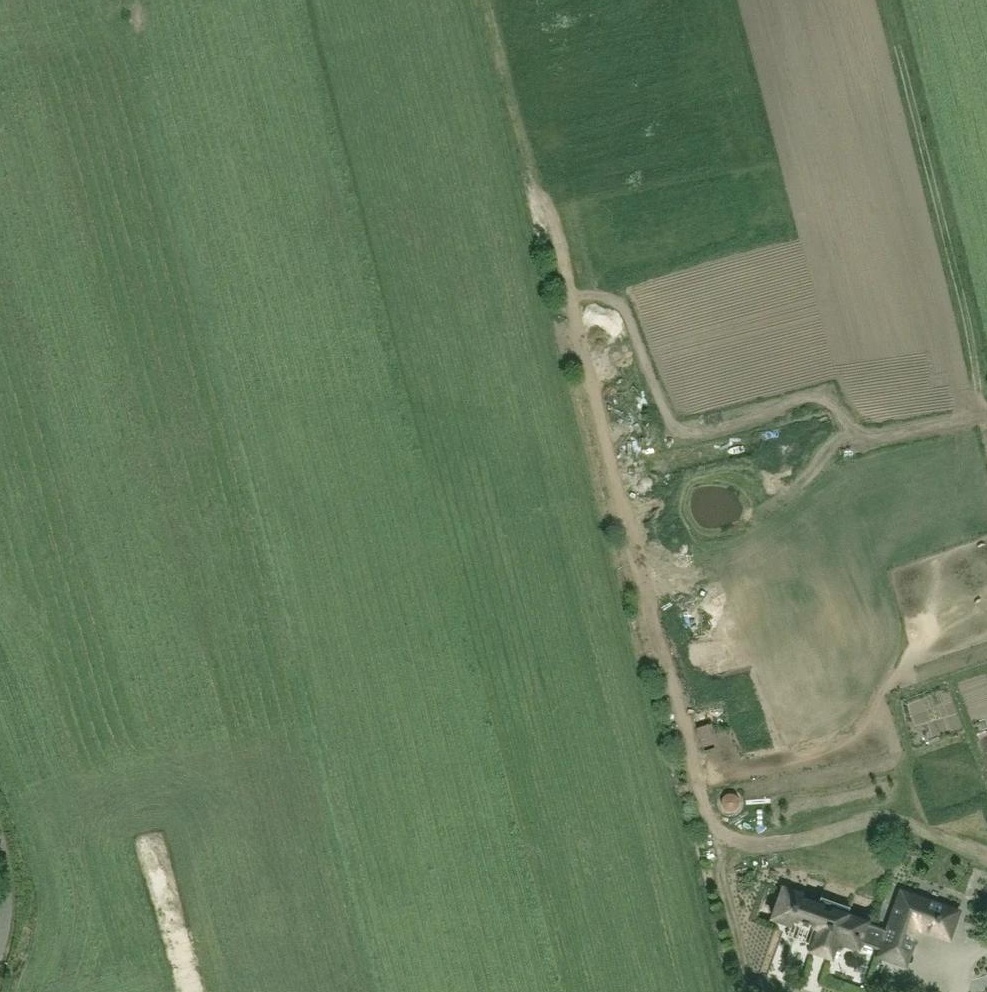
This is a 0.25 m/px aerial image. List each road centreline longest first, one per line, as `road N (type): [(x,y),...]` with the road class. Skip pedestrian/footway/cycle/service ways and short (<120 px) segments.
road 1 (track): [(540,315),(714,991)]

